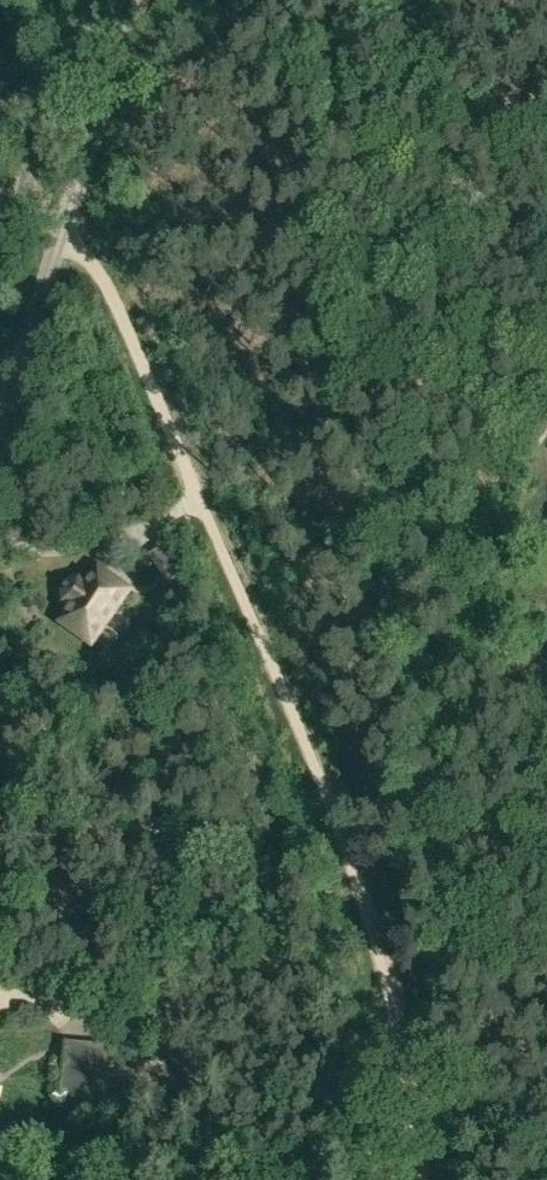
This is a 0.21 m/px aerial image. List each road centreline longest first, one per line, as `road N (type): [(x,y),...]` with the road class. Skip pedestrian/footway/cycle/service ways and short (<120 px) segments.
road 1 (track): [(429,1179),(354,921),(230,627),(169,426),(127,319),(99,274),(19,208)]
road 2 (unclassified): [(0,424),(139,0)]
road 3 (unclassified): [(94,0),(0,267)]

